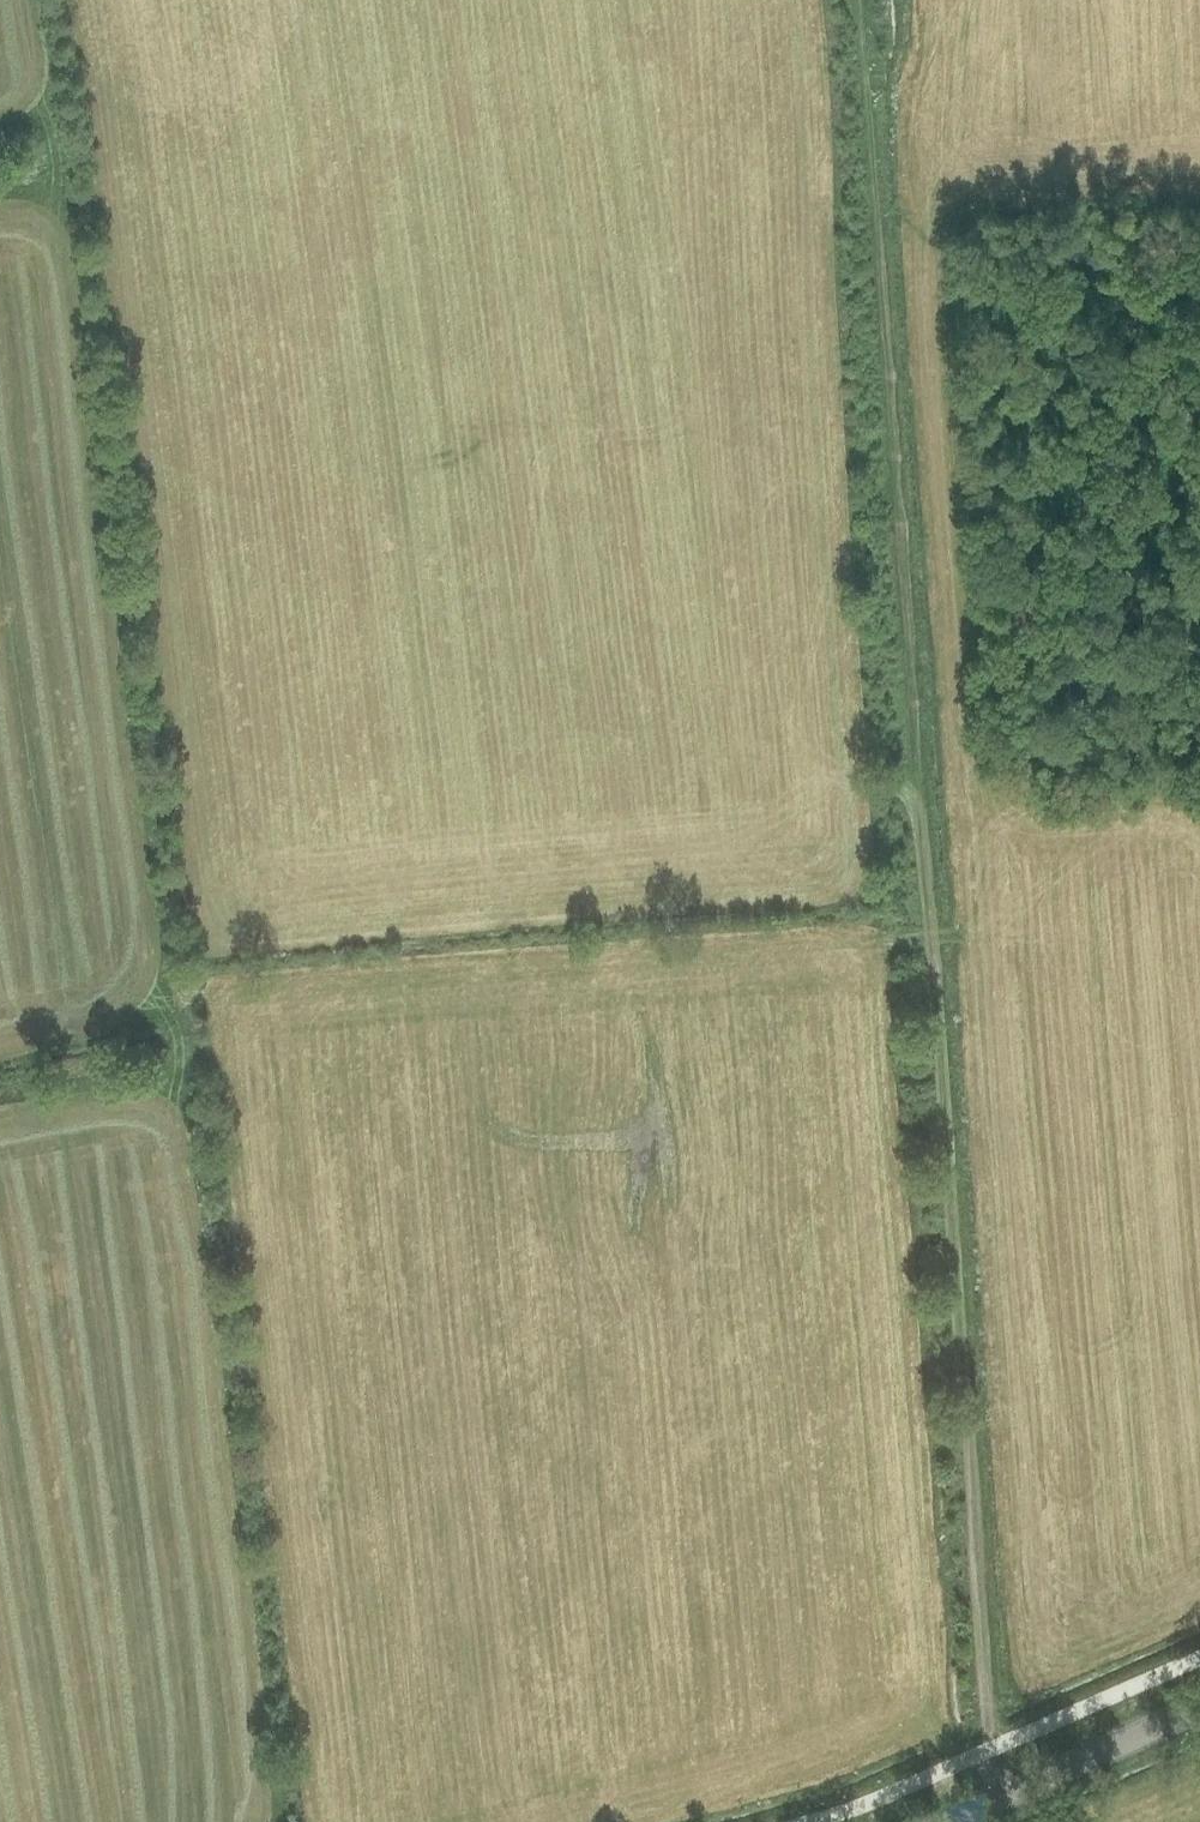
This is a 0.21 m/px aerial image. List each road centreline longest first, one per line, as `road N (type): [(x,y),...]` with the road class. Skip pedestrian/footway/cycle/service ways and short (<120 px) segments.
road 1 (track): [(861,0),(989,1752)]
road 2 (secondary): [(944,1821),(1199,1708)]

